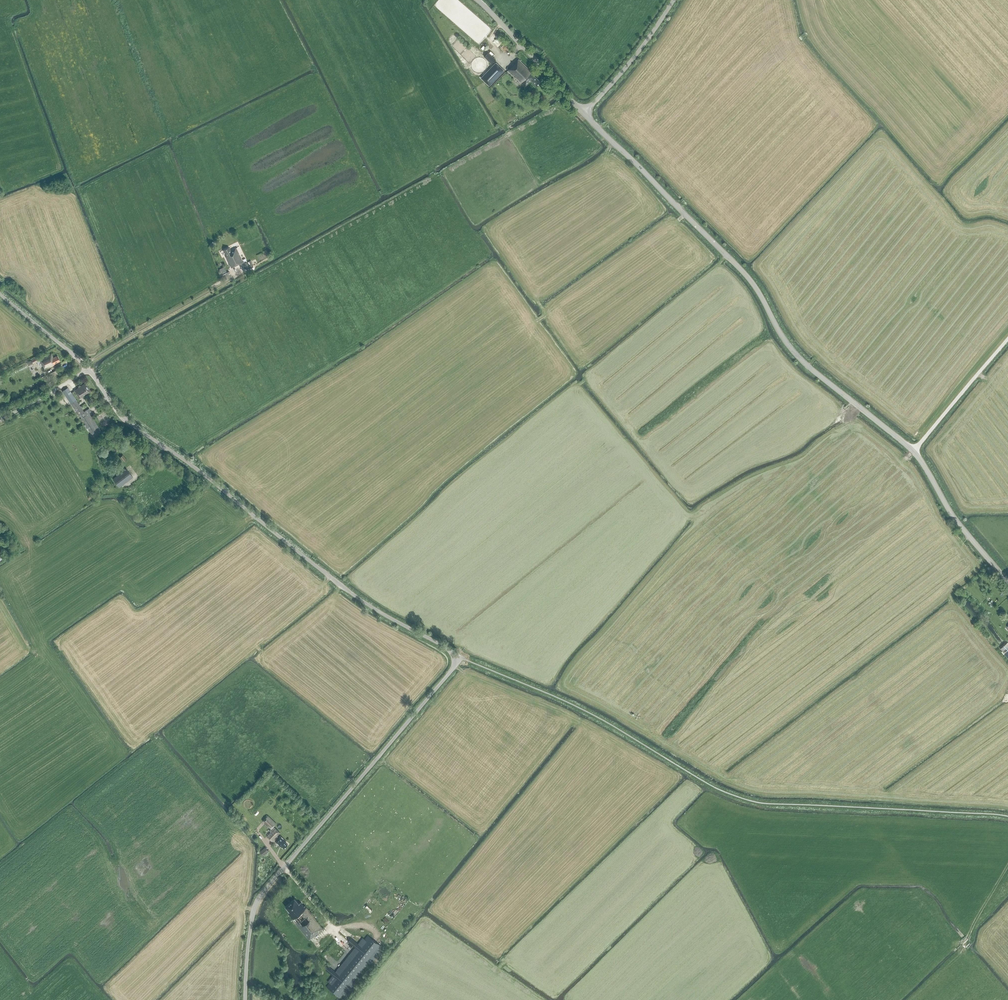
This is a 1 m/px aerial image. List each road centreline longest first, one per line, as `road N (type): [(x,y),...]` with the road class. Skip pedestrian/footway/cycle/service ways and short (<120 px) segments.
road 1 (unclassified): [(245,999),(249,935),(263,893),(455,657),(348,591),(129,423),(87,367)]
road 2 (tertiary): [(1007,582),(955,518),(913,451),(800,358),(745,274),(583,113)]
road 3 (tertiary): [(583,113),(478,0)]
road 4 (unclassified): [(583,113),(674,0)]

